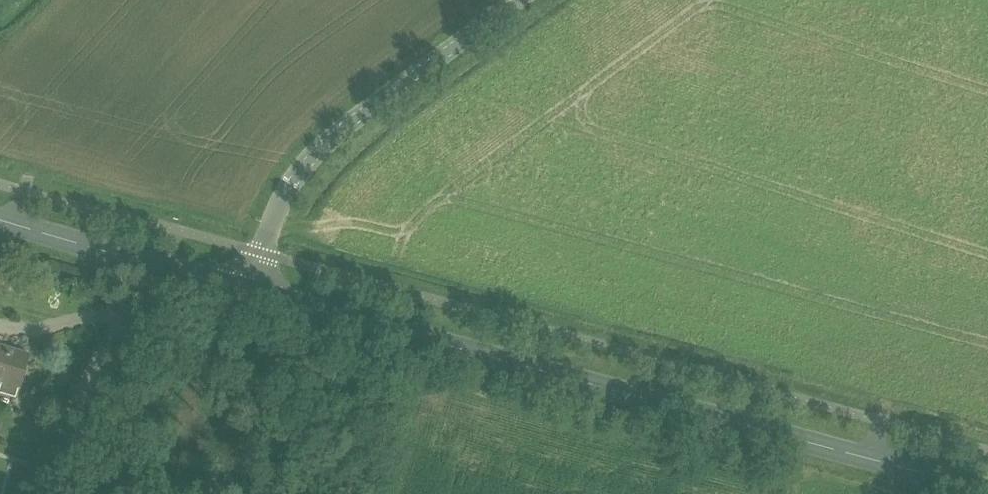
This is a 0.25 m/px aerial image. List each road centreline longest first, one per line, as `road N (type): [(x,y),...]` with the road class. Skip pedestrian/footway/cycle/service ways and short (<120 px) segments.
road 1 (secondary): [(975,493),(249,292)]
road 2 (unclassified): [(249,292),(306,169),(530,0)]
road 3 (unclassified): [(44,493),(164,267)]
road 4 (secondary): [(164,267),(10,223)]

